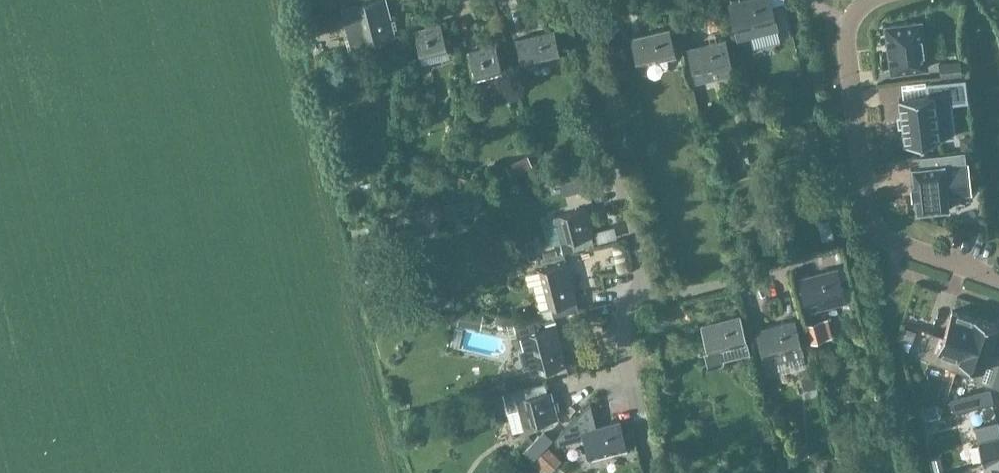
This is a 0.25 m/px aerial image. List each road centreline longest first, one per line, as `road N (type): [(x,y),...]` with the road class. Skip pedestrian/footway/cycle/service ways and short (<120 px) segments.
road 1 (residential): [(849,23),(866,210),(875,228),(998,280)]
road 2 (residential): [(636,299),(637,263),(582,24)]
road 3 (residential): [(656,472),(620,345),(636,299)]

